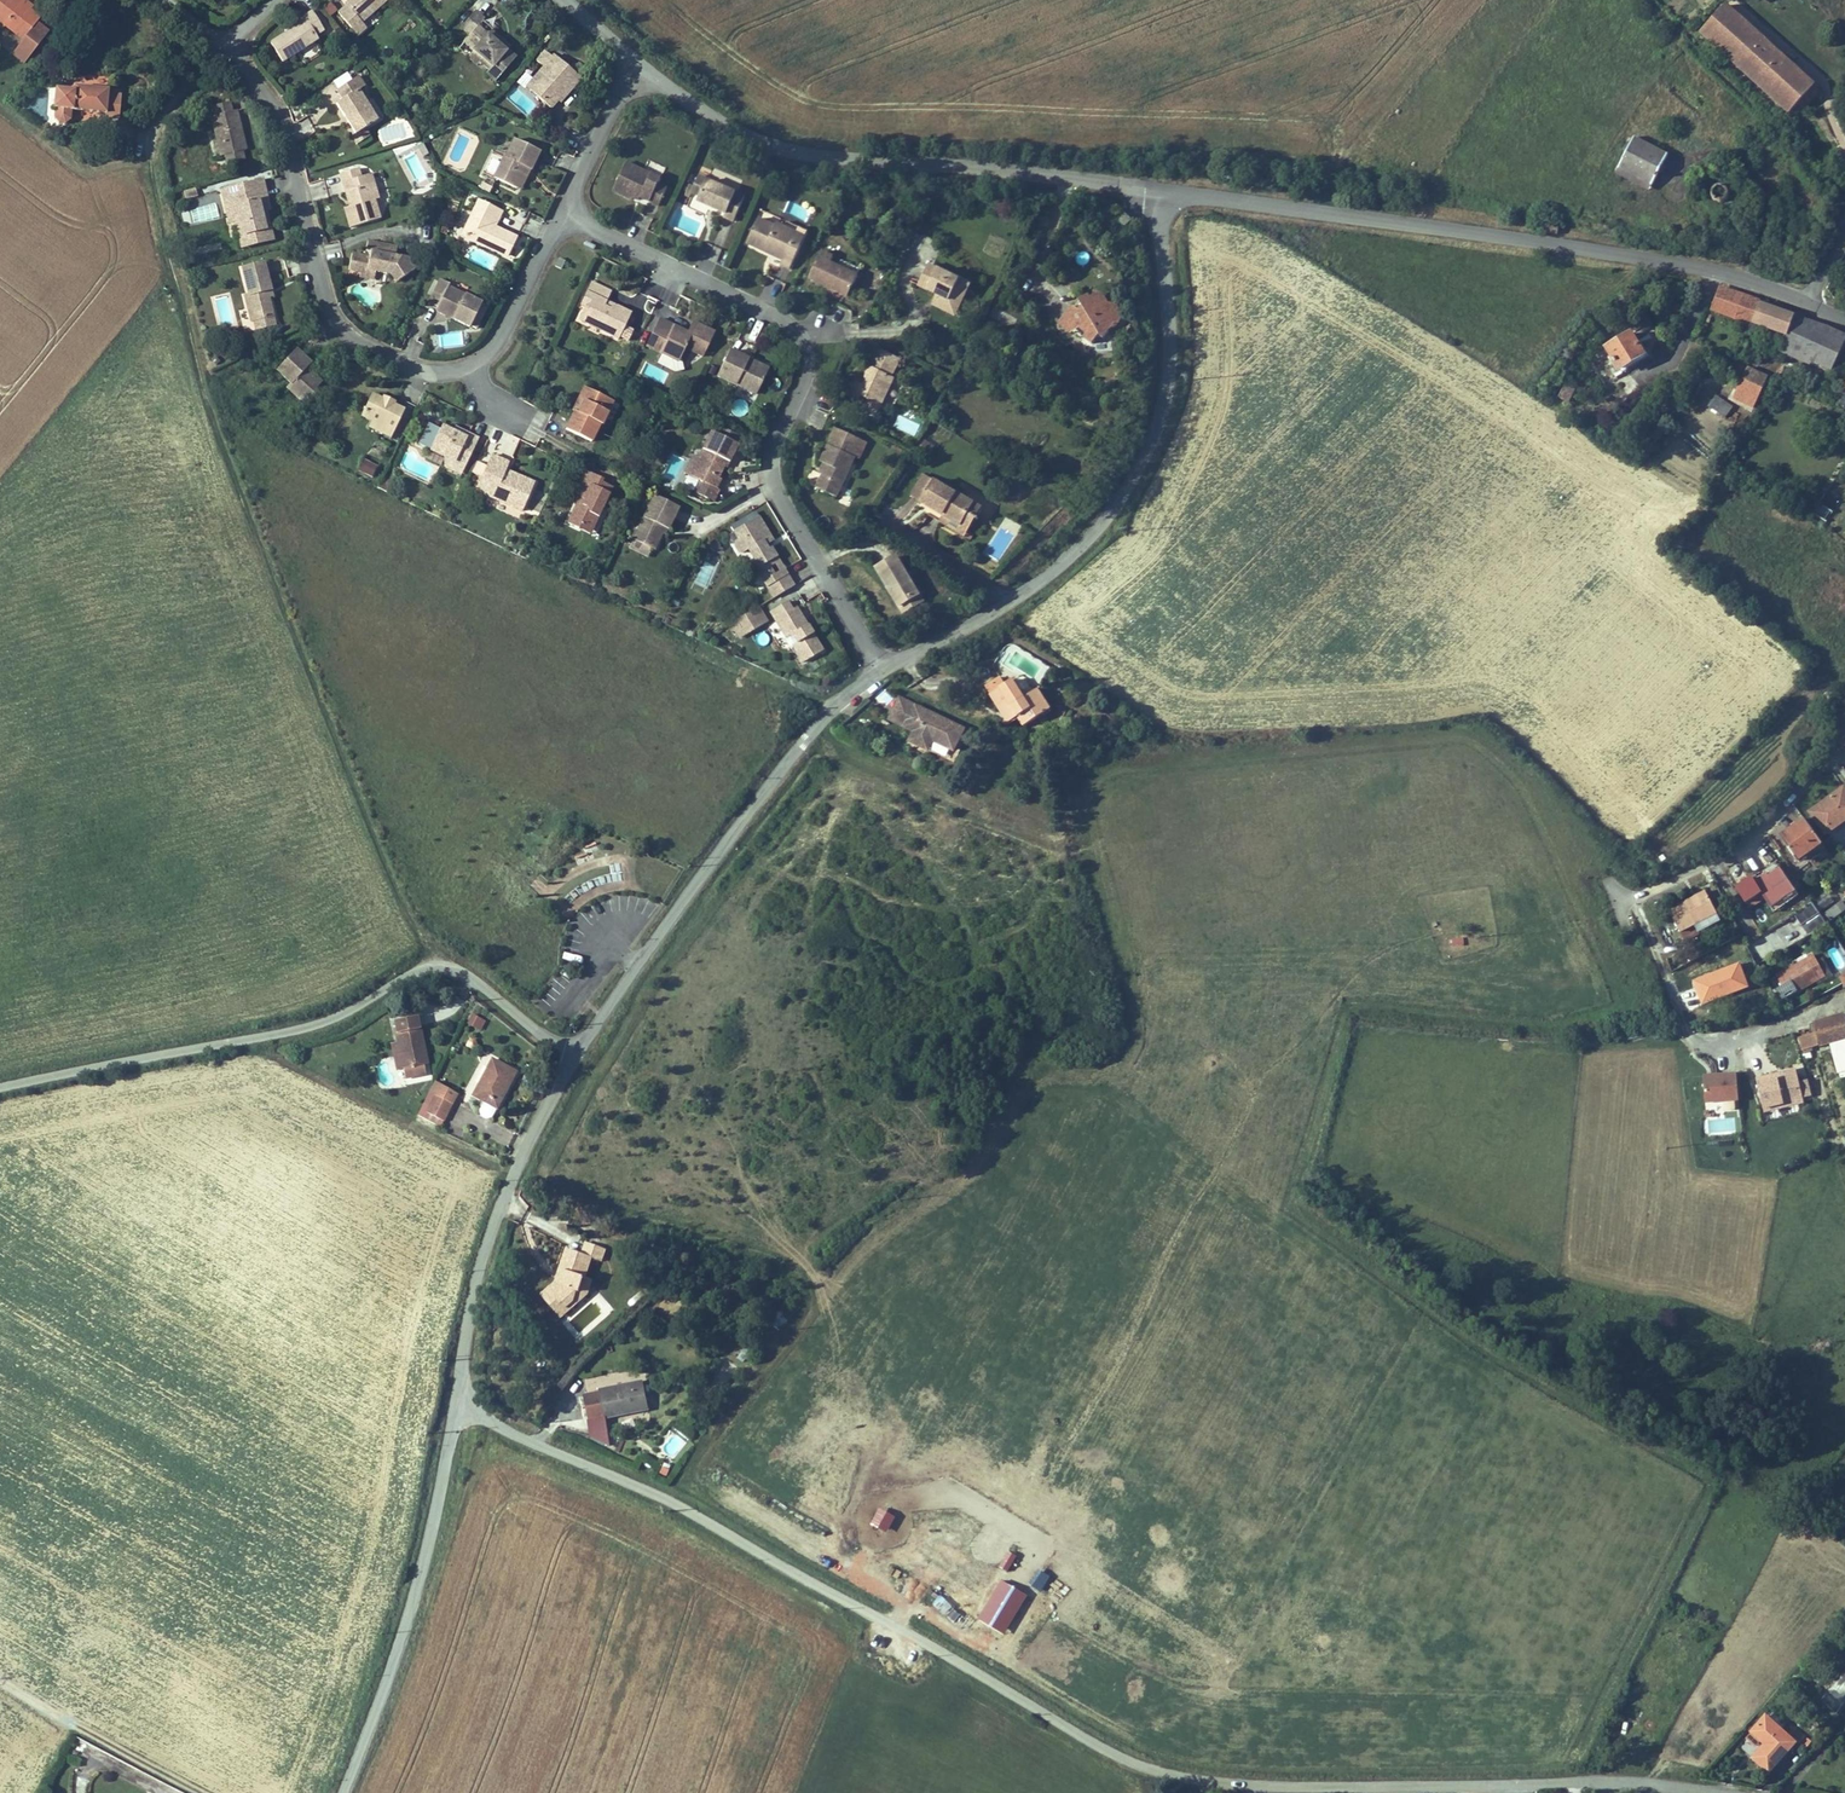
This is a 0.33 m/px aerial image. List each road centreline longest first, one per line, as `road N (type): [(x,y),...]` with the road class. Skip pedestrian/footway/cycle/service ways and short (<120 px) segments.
road 1 (residential): [(458,1407),(715,1523),(1128,1759),(1207,1780)]
road 2 (track): [(170,248),(212,405),(289,616),(392,871),(436,950)]
road 3 (tertiary): [(1170,196),(1604,251),(1726,274),(1810,303)]
road 4 (unclassified): [(573,1057),(436,950),(340,1008),(235,1041),(0,1086)]
road 5 (residential): [(563,213),(786,320),(803,339),(805,380),(771,454),(772,478),(878,666)]
road 6 (tertiary): [(1170,196),(1169,398),(1118,507),(1074,557),(1009,607),(878,666)]
road 7 (unclassified): [(638,63),(764,145),(829,161),(982,170),(1170,196)]
road 8 (residential): [(1774,1032),(1689,1042),(1639,903),(1773,821),(1844,720)]
road 9 (tertiary): [(878,666),(832,711),(573,1057)]
road 10 (residential): [(223,48),(276,119),(328,313),(341,331),(407,366),(475,372)]
road 11 (residential): [(1618,1777),(1326,1786),(1207,1780)]
road 12 (tertiary): [(458,1407),(405,1645),(350,1792)]
road 13 (tertiary): [(573,1057),(476,1291),(458,1407)]
road 14 (residential): [(170,248),(150,152),(154,129),(223,48)]
road 15 (residential): [(475,372),(496,348),(563,213)]
road 16 (residential): [(563,213),(638,63)]
road 17 (residential): [(1737,1792),(1618,1777)]

